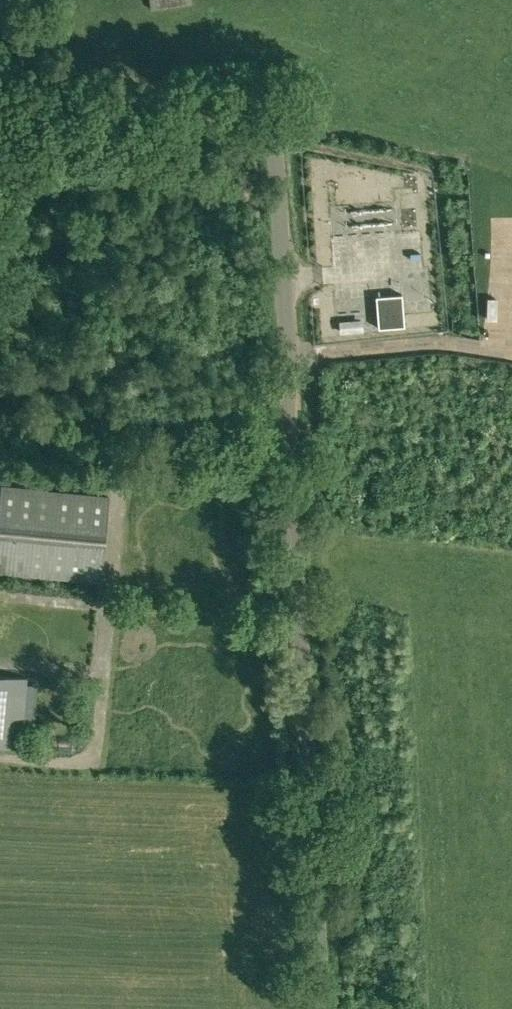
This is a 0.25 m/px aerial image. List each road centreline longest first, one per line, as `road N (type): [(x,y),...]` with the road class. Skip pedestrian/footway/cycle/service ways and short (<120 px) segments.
road 1 (unclassified): [(325,1008),(274,137),(253,111),(214,95),(0,86)]

